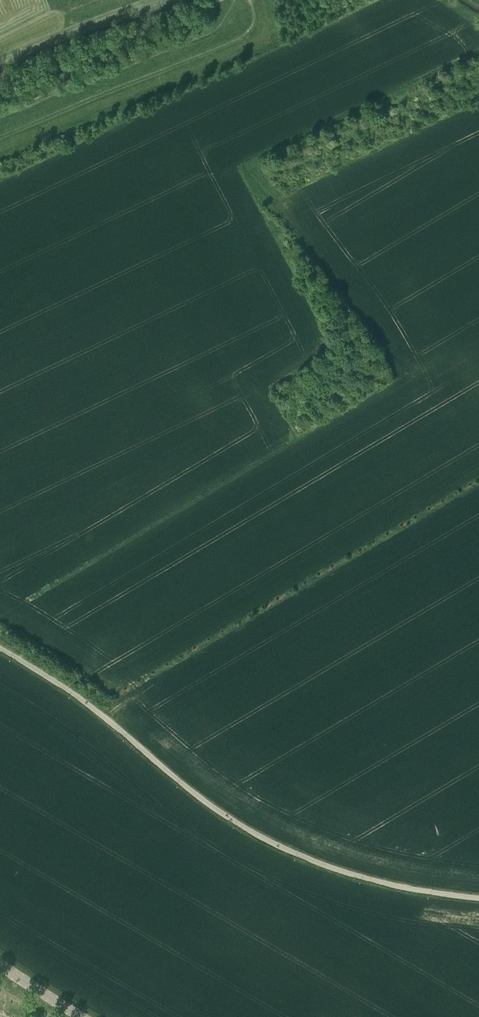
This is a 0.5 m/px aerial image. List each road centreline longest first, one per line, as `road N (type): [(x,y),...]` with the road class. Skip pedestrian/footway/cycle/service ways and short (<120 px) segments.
road 1 (unclassified): [(0,645),(69,685),(171,773),(271,841),(361,876),(478,897)]

